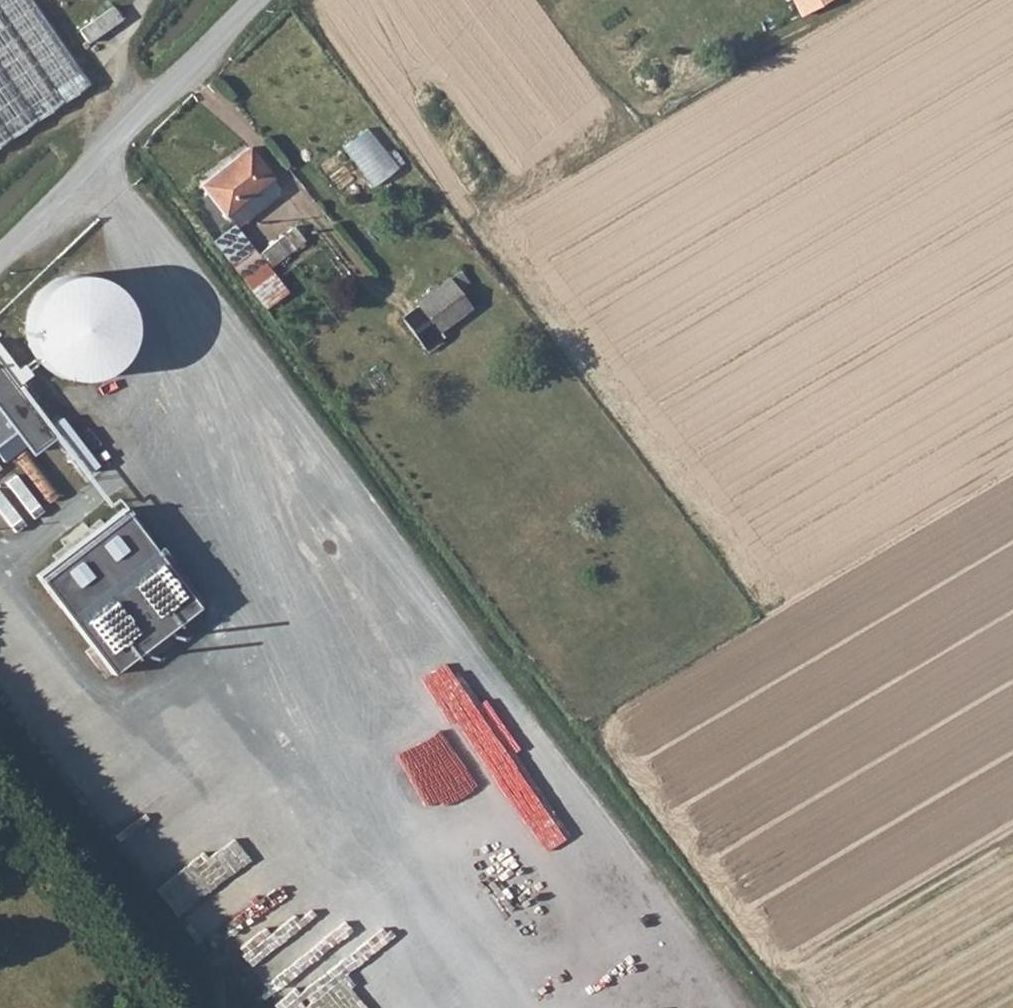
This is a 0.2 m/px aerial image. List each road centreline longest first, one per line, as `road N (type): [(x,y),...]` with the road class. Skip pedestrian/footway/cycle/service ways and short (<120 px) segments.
road 1 (unclassified): [(259,0),(0,259)]

